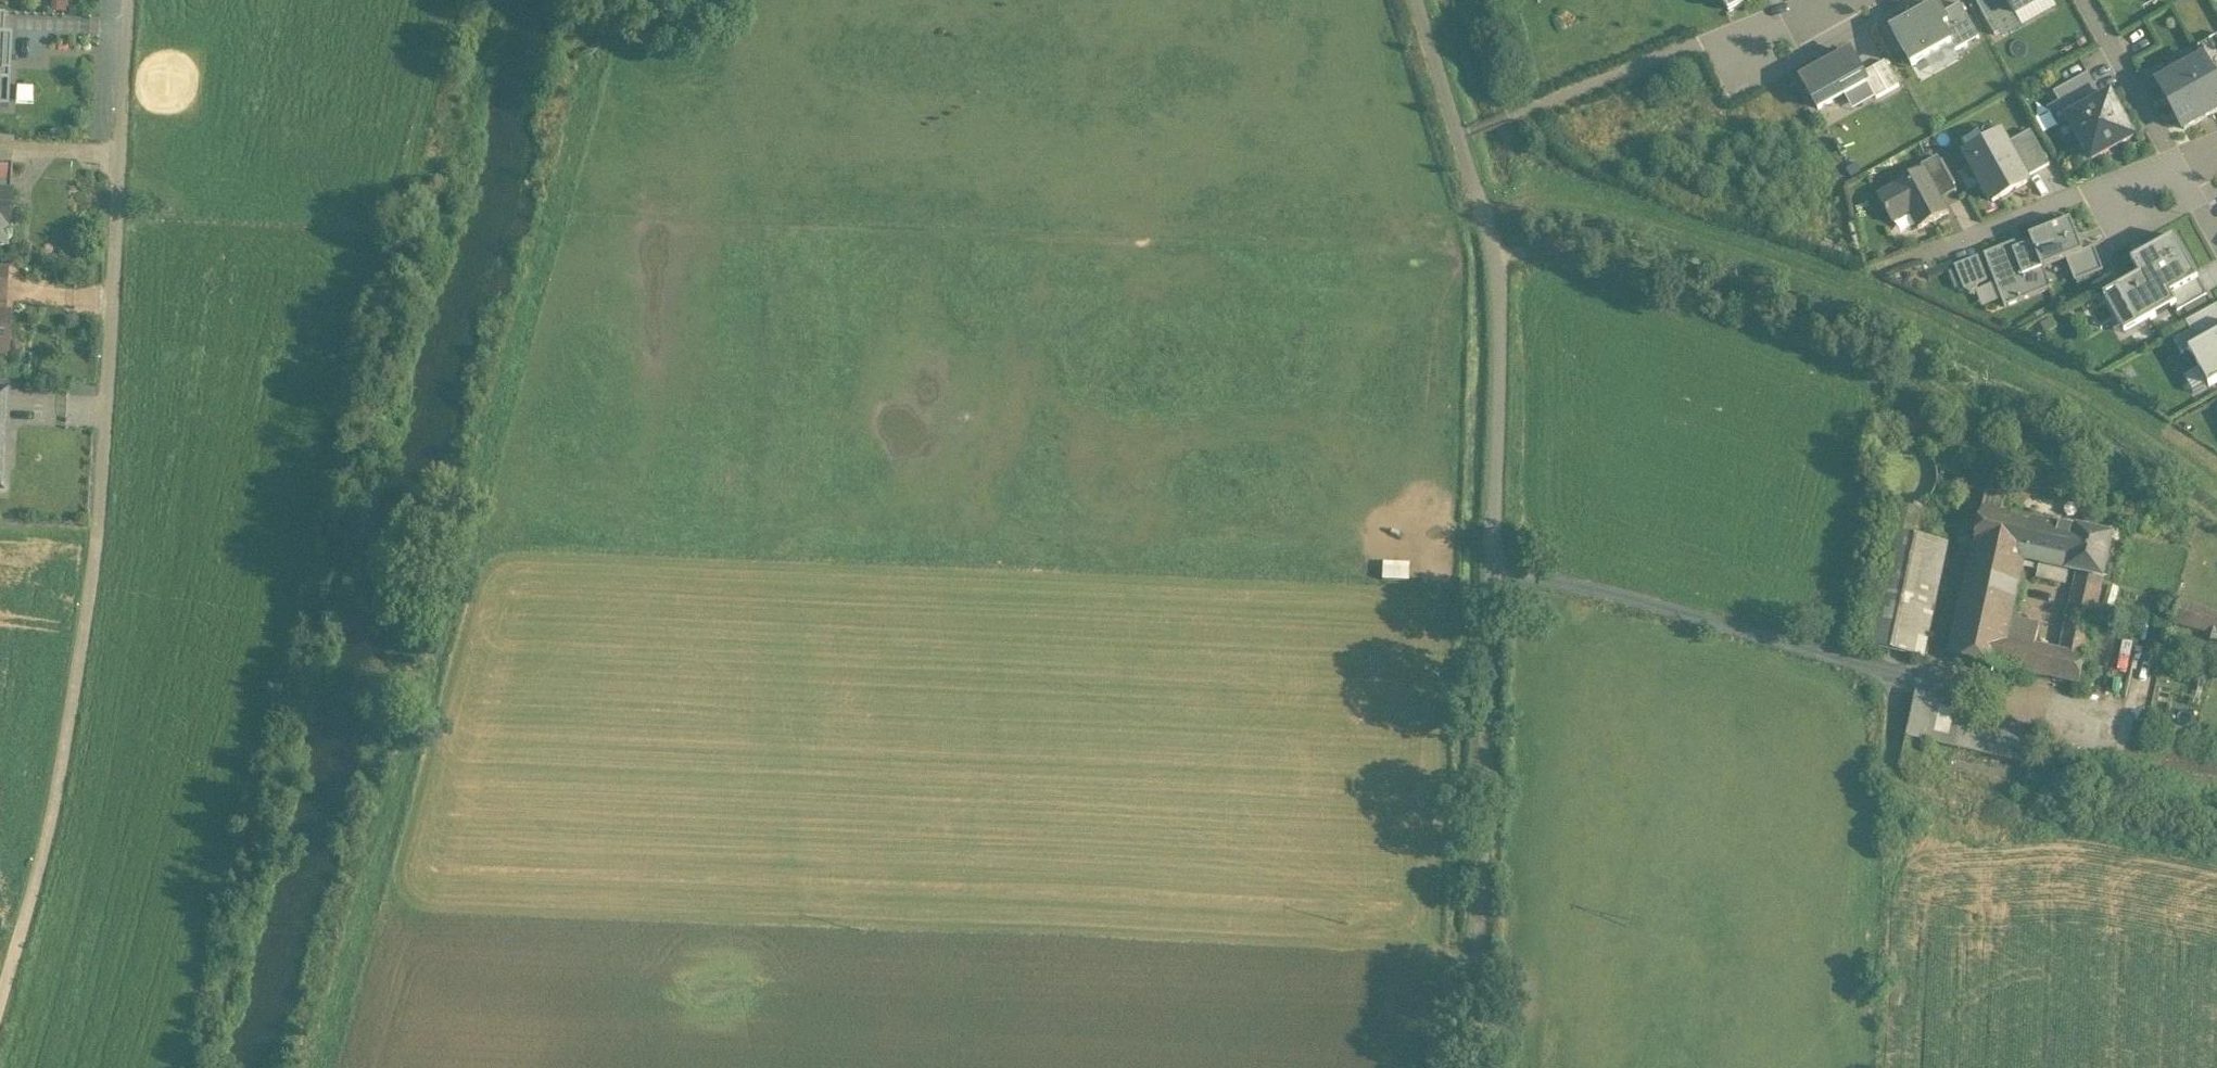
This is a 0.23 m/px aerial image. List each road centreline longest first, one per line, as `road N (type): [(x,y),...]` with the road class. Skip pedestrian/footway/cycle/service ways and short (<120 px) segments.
road 1 (unclassified): [(1417,0),(1480,197),(1500,331),(1478,1067)]
road 2 (unclassified): [(0,995),(33,894),(93,577),(130,0)]
road 3 (track): [(1494,571),(2101,713)]
road 4 (residential): [(1878,272),(2062,202),(2126,203),(2185,182)]
road 5 (track): [(1889,666),(1899,699),(1894,774),(2034,809)]
road 6 (residential): [(2185,182),(2084,0)]
road 7 (residential): [(1729,65),(1847,9)]

